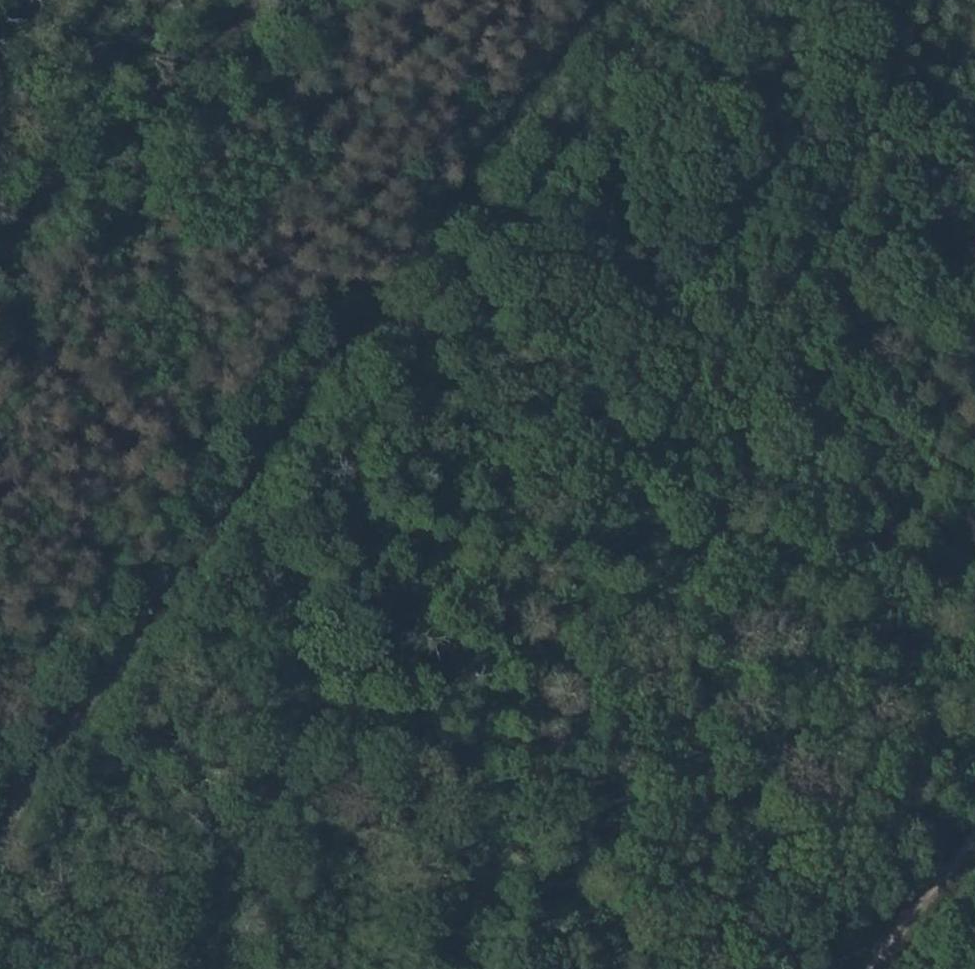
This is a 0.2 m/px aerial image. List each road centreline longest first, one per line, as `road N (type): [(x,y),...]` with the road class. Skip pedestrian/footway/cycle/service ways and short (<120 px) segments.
road 1 (track): [(599,0),(443,196),(0,831)]
road 2 (track): [(286,0),(0,226)]
road 3 (track): [(974,838),(868,968)]

